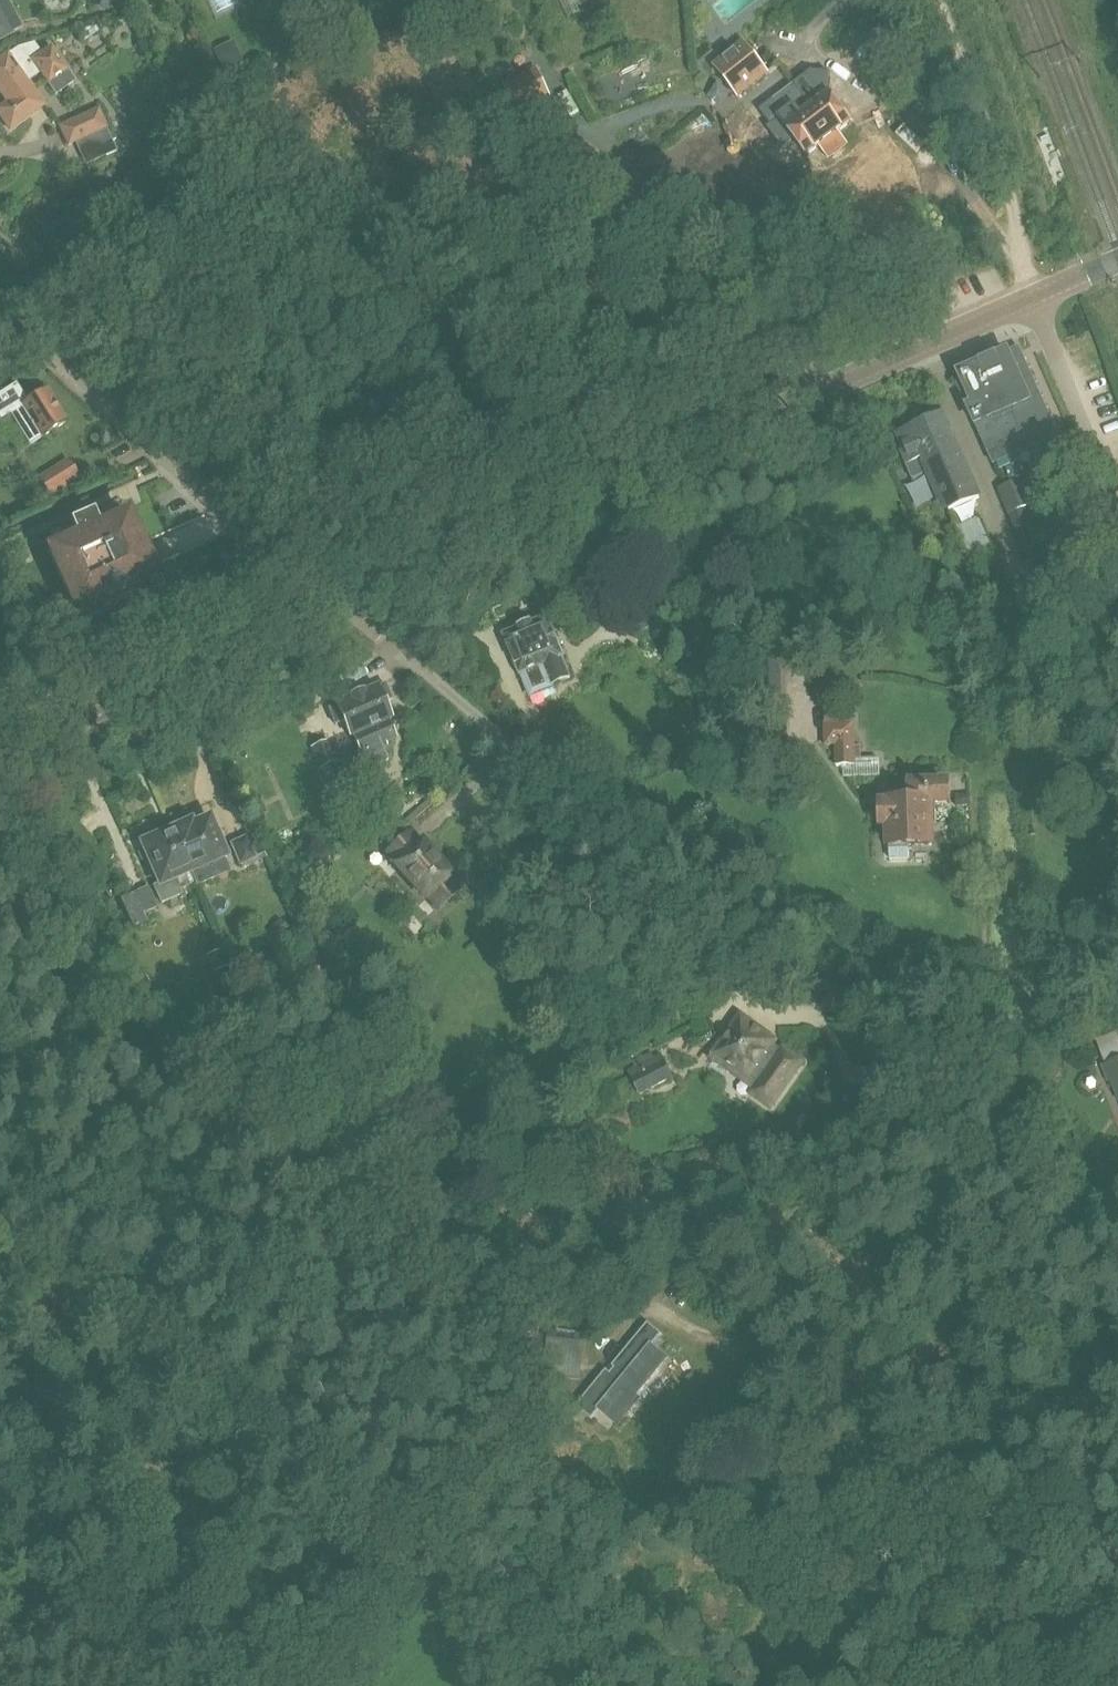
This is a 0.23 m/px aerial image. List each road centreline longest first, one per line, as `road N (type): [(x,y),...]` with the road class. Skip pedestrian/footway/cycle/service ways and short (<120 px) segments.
road 1 (track): [(333,606),(363,615),(582,805),(1117,1208)]
road 2 (tertiary): [(333,606),(1035,296)]
road 3 (track): [(0,1276),(550,1685)]
road 4 (unclassified): [(333,606),(0,314)]
road 5 (tertiary): [(0,751),(333,606)]
road 6 (track): [(938,0),(1019,213),(1035,296)]
road 7 (unclassified): [(1117,494),(1035,296)]

